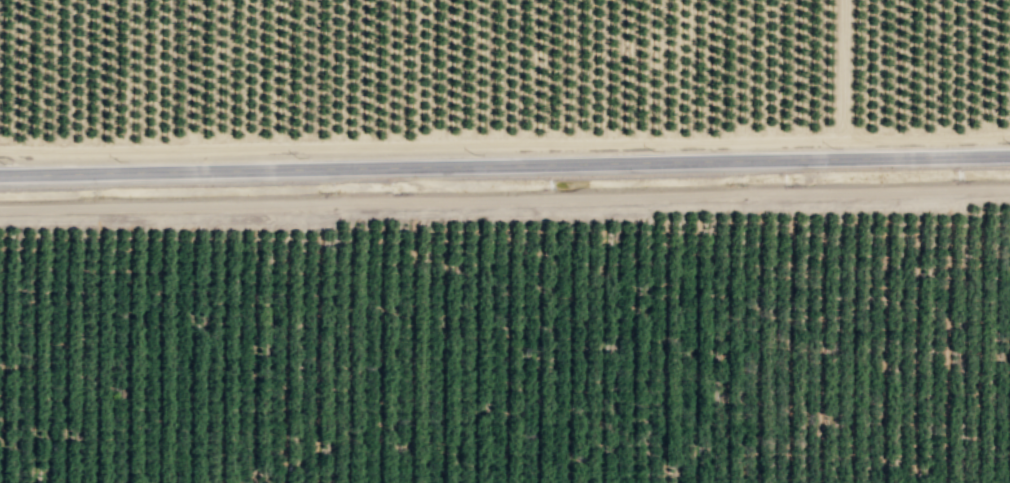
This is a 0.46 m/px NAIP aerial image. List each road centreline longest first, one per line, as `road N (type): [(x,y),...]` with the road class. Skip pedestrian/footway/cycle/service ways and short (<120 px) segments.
road 1 (track): [(1009,188),(0,209)]
road 2 (tertiary): [(1009,155),(0,174)]
road 3 (track): [(1009,135),(0,150)]
road 4 (track): [(864,139),(843,112),(844,0)]

